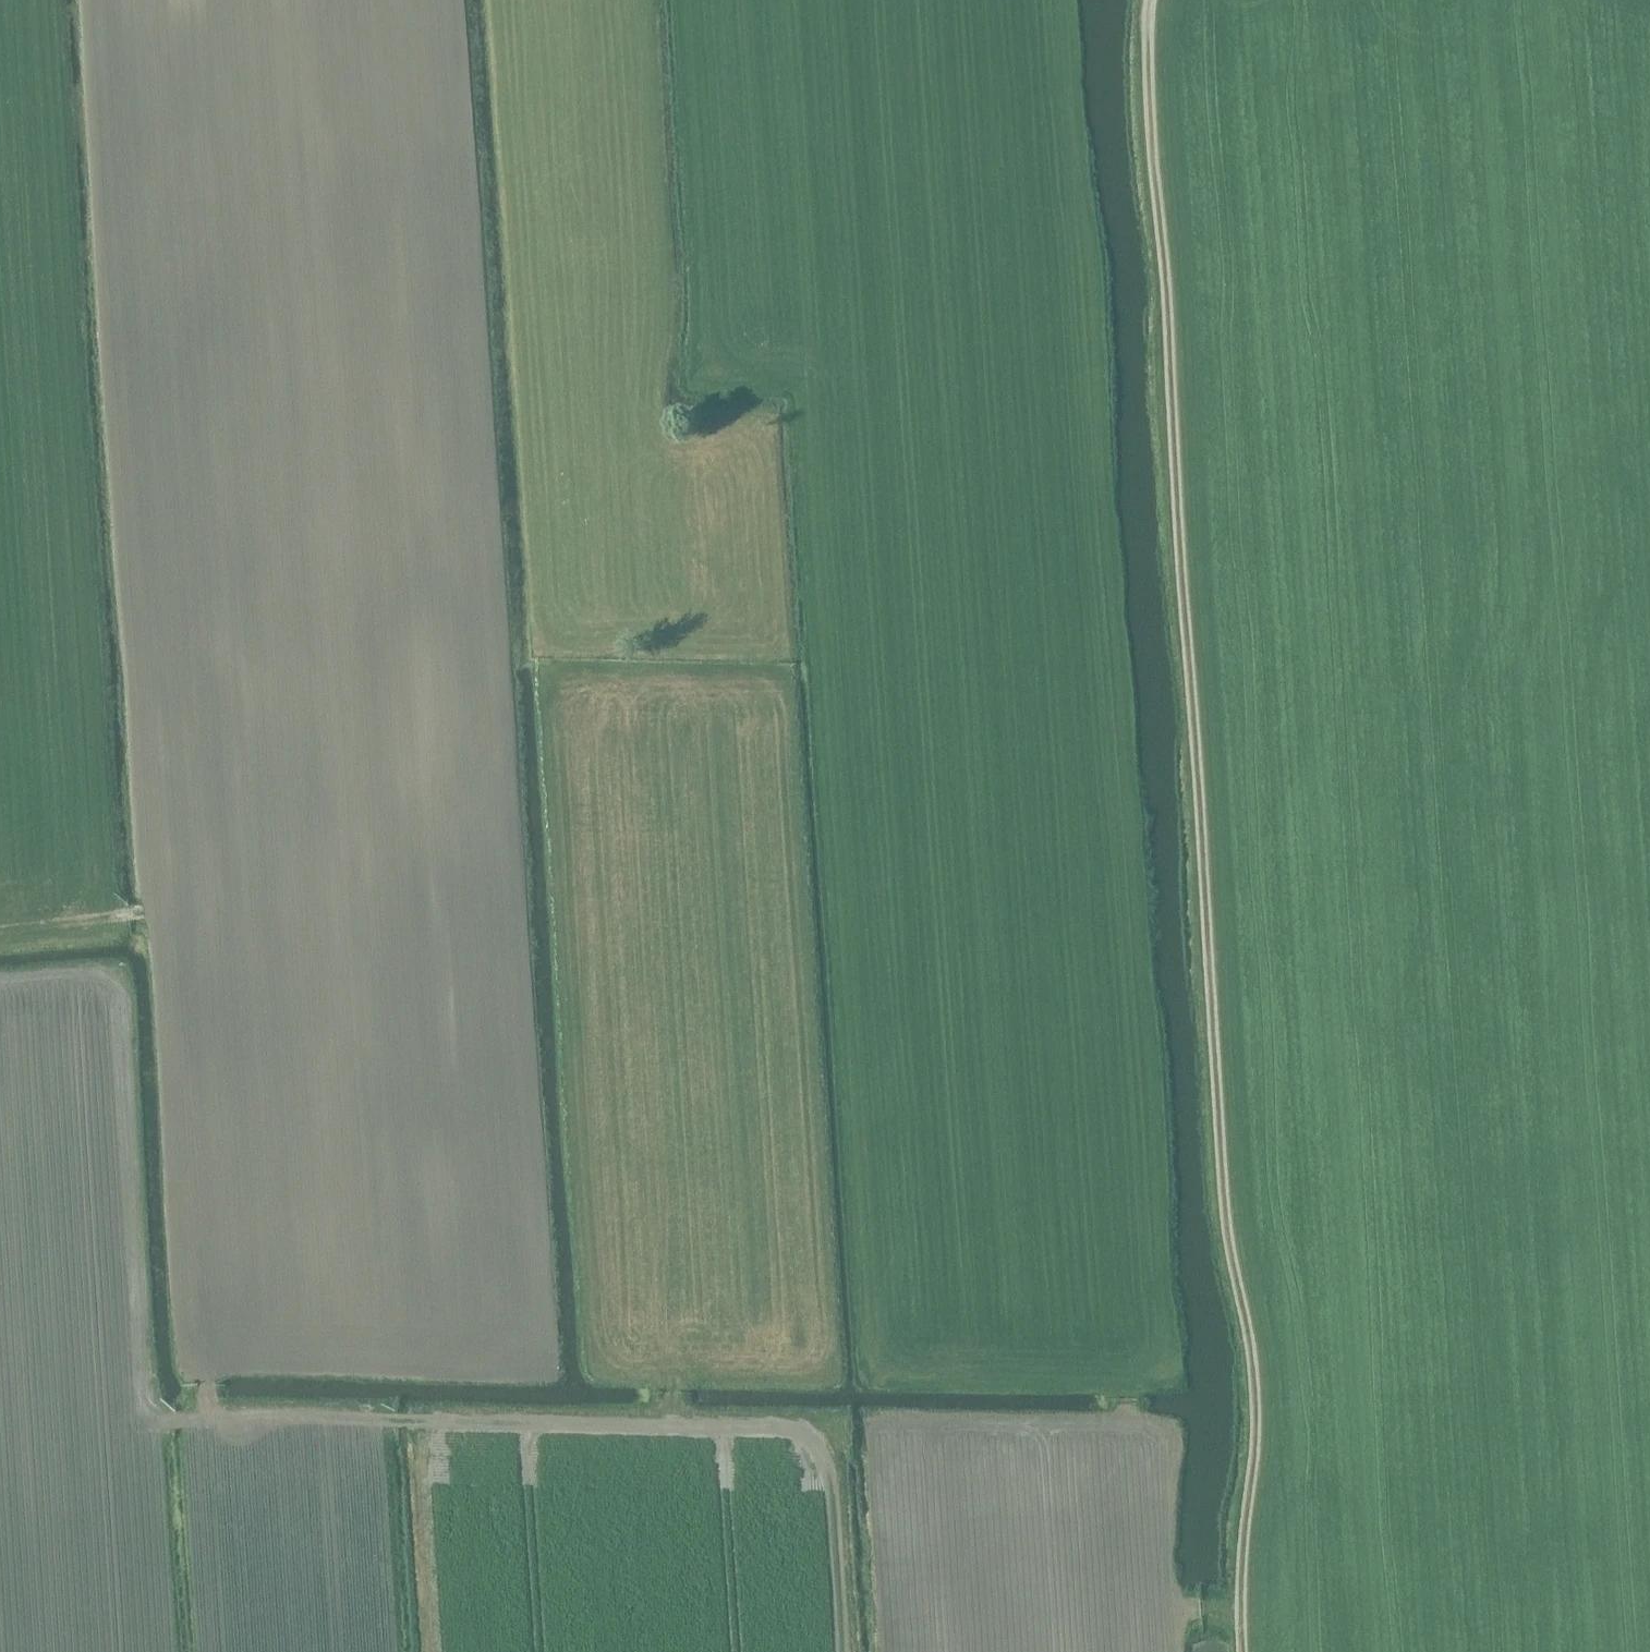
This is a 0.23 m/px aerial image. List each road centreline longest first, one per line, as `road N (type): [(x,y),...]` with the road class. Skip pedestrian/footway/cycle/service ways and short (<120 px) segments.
road 1 (track): [(1239,1651),(1256,1444),(1191,790),(1140,0)]

